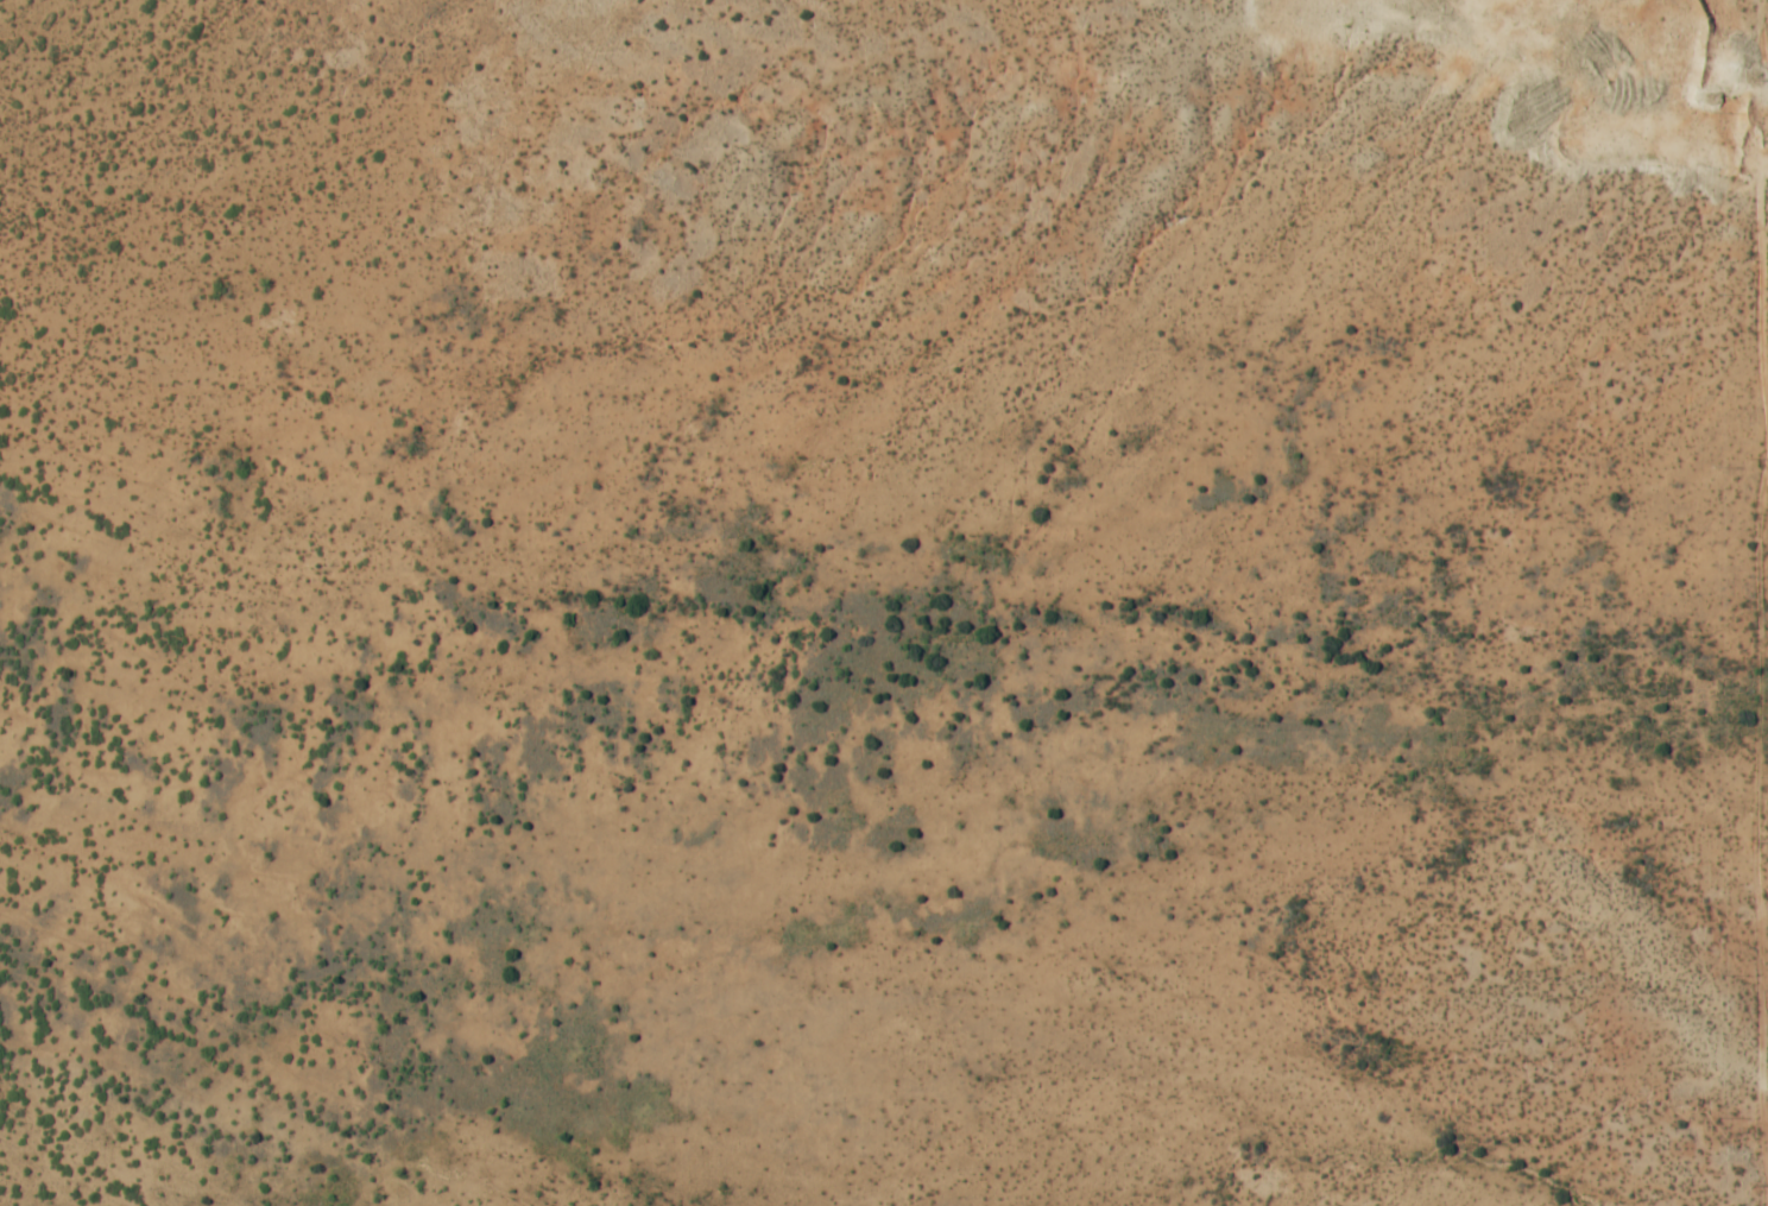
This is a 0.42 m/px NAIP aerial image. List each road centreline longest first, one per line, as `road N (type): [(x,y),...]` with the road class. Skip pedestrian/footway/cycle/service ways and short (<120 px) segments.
road 1 (residential): [(1703,0),(1680,37),(1578,32)]

